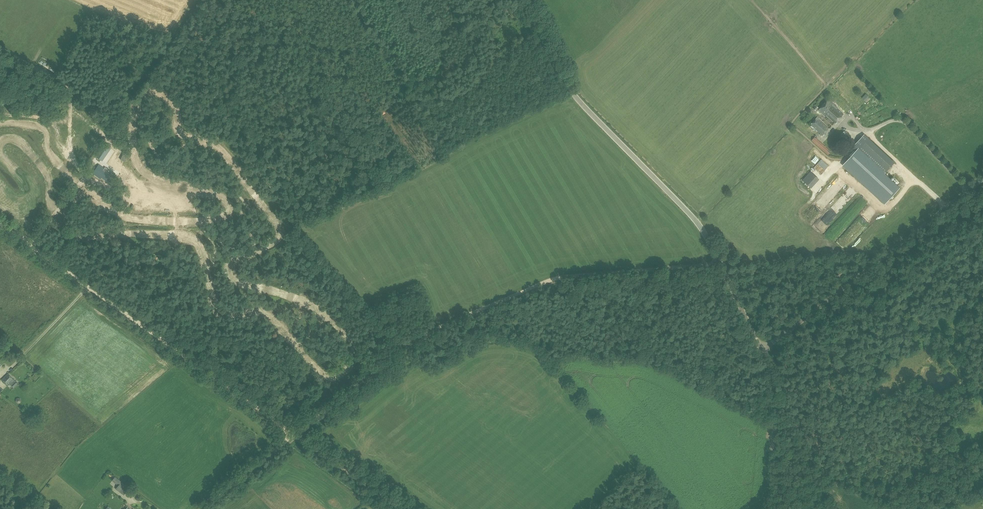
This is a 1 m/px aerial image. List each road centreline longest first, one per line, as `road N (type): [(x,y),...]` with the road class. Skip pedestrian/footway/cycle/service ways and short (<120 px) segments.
road 1 (track): [(719,262),(539,284),(427,332),(291,437)]
road 2 (tertiary): [(760,350),(702,229),(561,84),(517,0)]
road 3 (track): [(267,414),(0,223)]
road 4 (tertiary): [(760,350),(966,190)]
road 5 (track): [(792,432),(812,463),(837,473),(894,442),(944,450),(982,469)]
road 6 (track): [(398,508),(267,414)]
road 7 (tertiary): [(764,508),(771,394),(760,350)]

